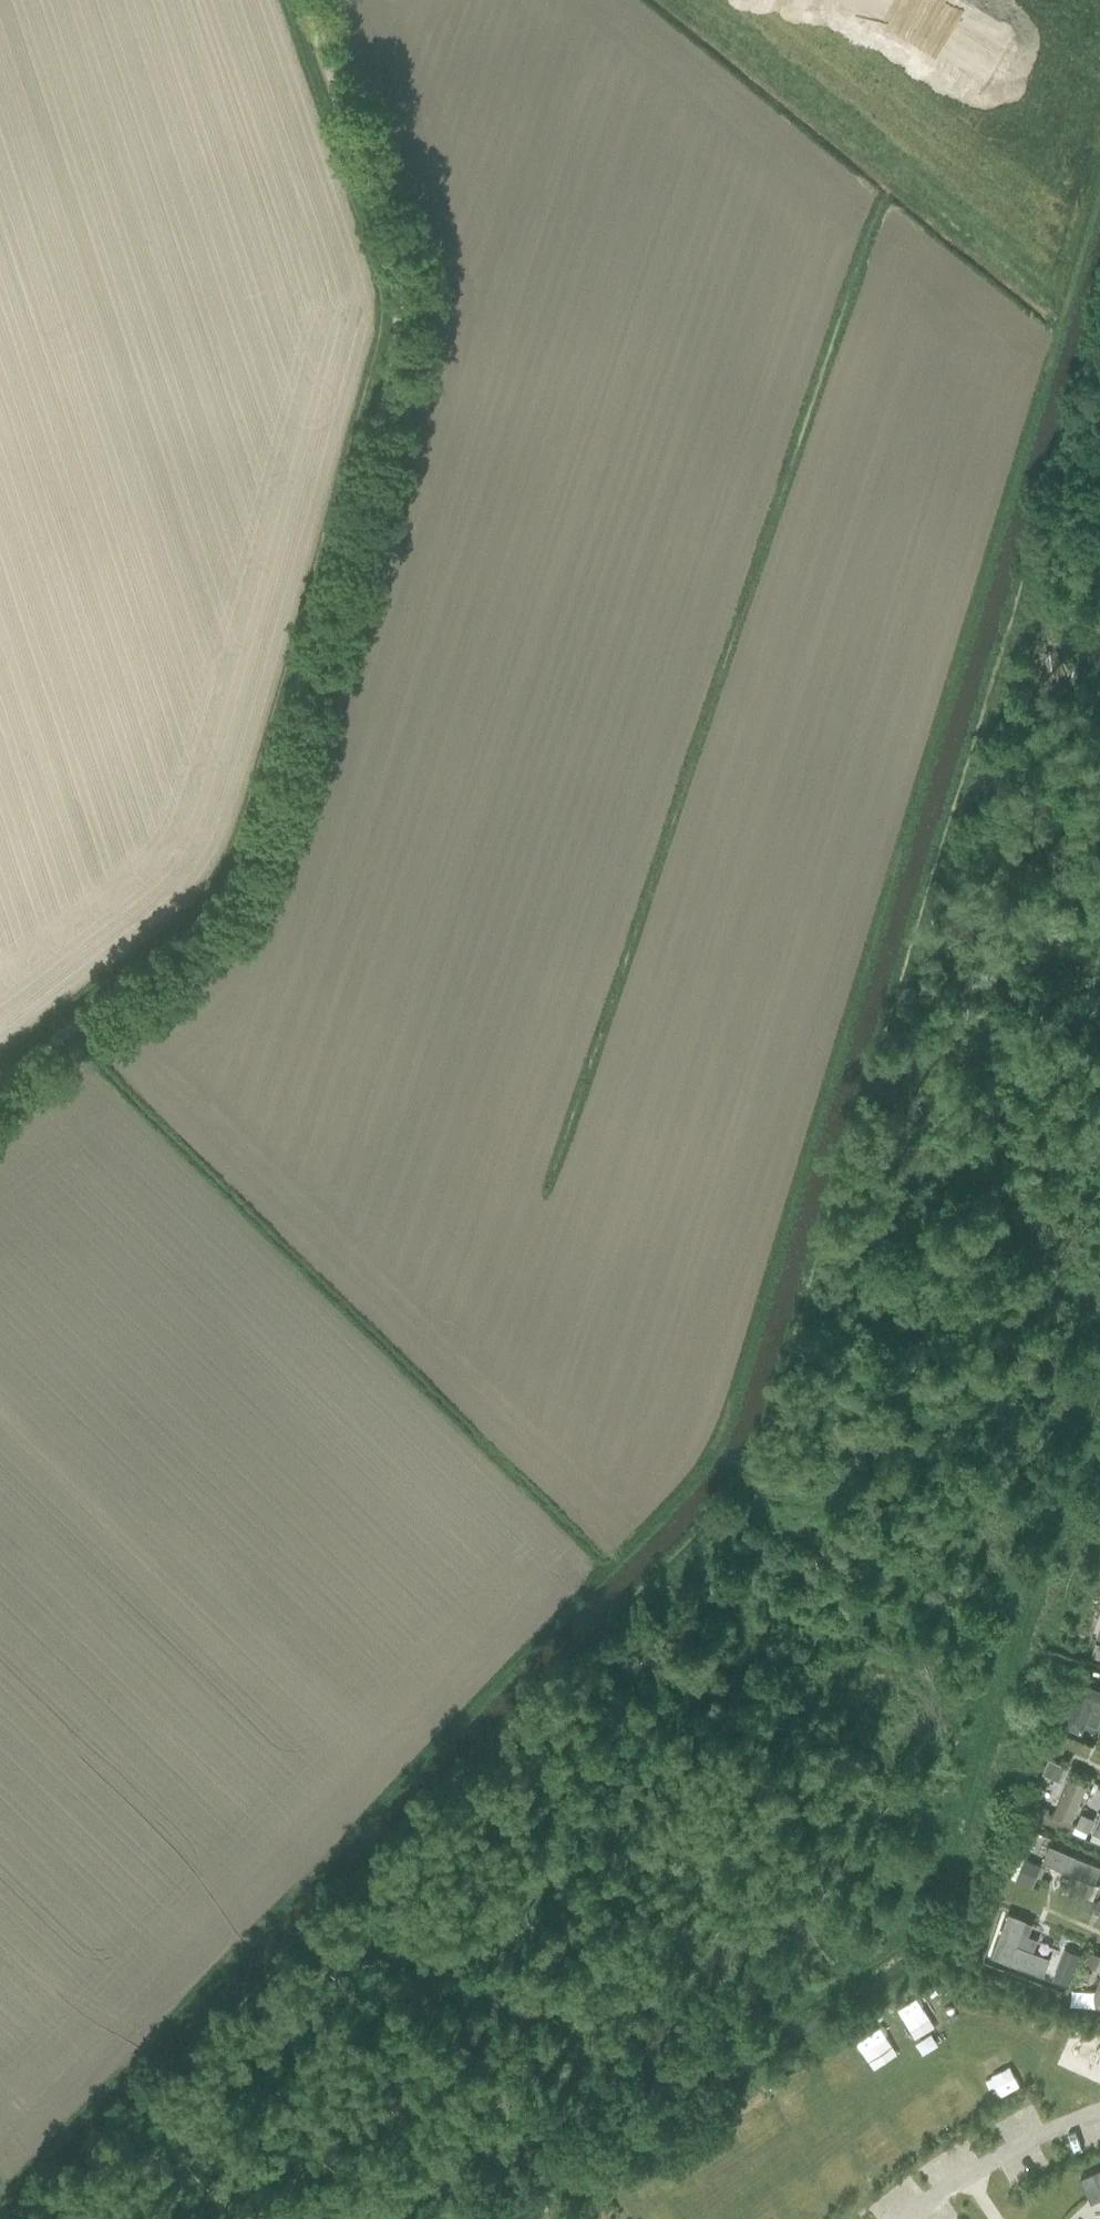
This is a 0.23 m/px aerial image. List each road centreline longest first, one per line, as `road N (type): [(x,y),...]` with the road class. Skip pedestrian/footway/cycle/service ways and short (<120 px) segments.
road 1 (track): [(0,1078),(234,876),(386,294),(301,0)]

